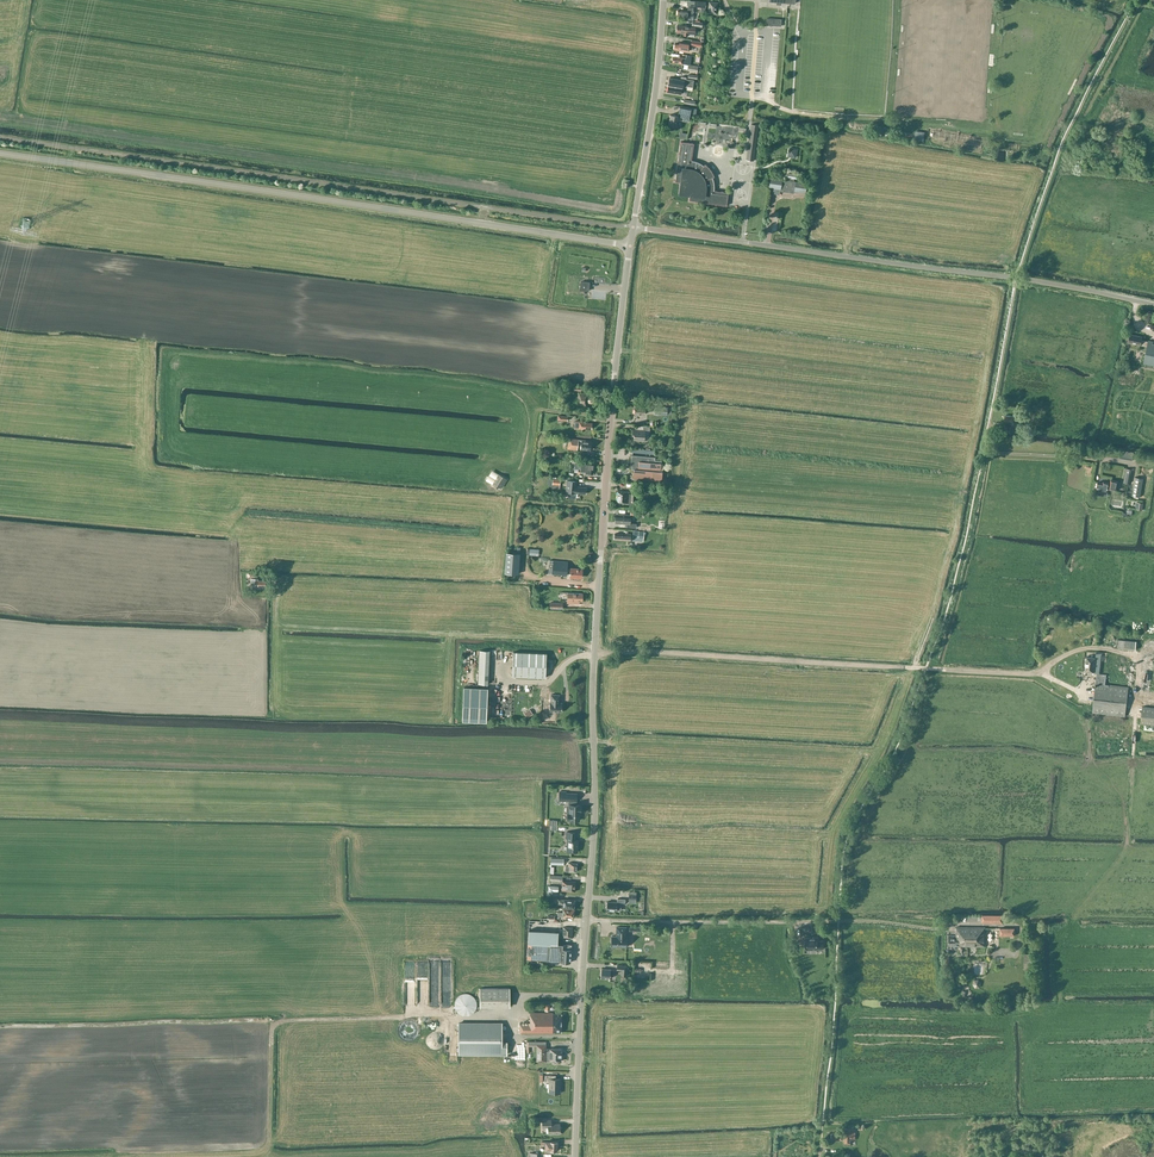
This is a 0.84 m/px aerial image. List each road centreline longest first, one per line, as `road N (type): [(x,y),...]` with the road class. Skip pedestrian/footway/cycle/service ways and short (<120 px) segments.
road 1 (tertiary): [(575,1156),(597,609),(630,245)]
road 2 (unclassified): [(0,153),(630,245)]
road 3 (unclassified): [(633,226),(1016,278)]
road 4 (track): [(595,646),(278,628),(277,587)]
road 5 (tertiary): [(633,226),(664,0)]
road 6 (track): [(912,667),(885,743),(834,829)]
road 7 (track): [(985,448),(1016,278)]
road 8 (track): [(611,418),(537,410),(527,486),(518,485)]
road 9 (unclassified): [(1153,305),(1016,278)]

